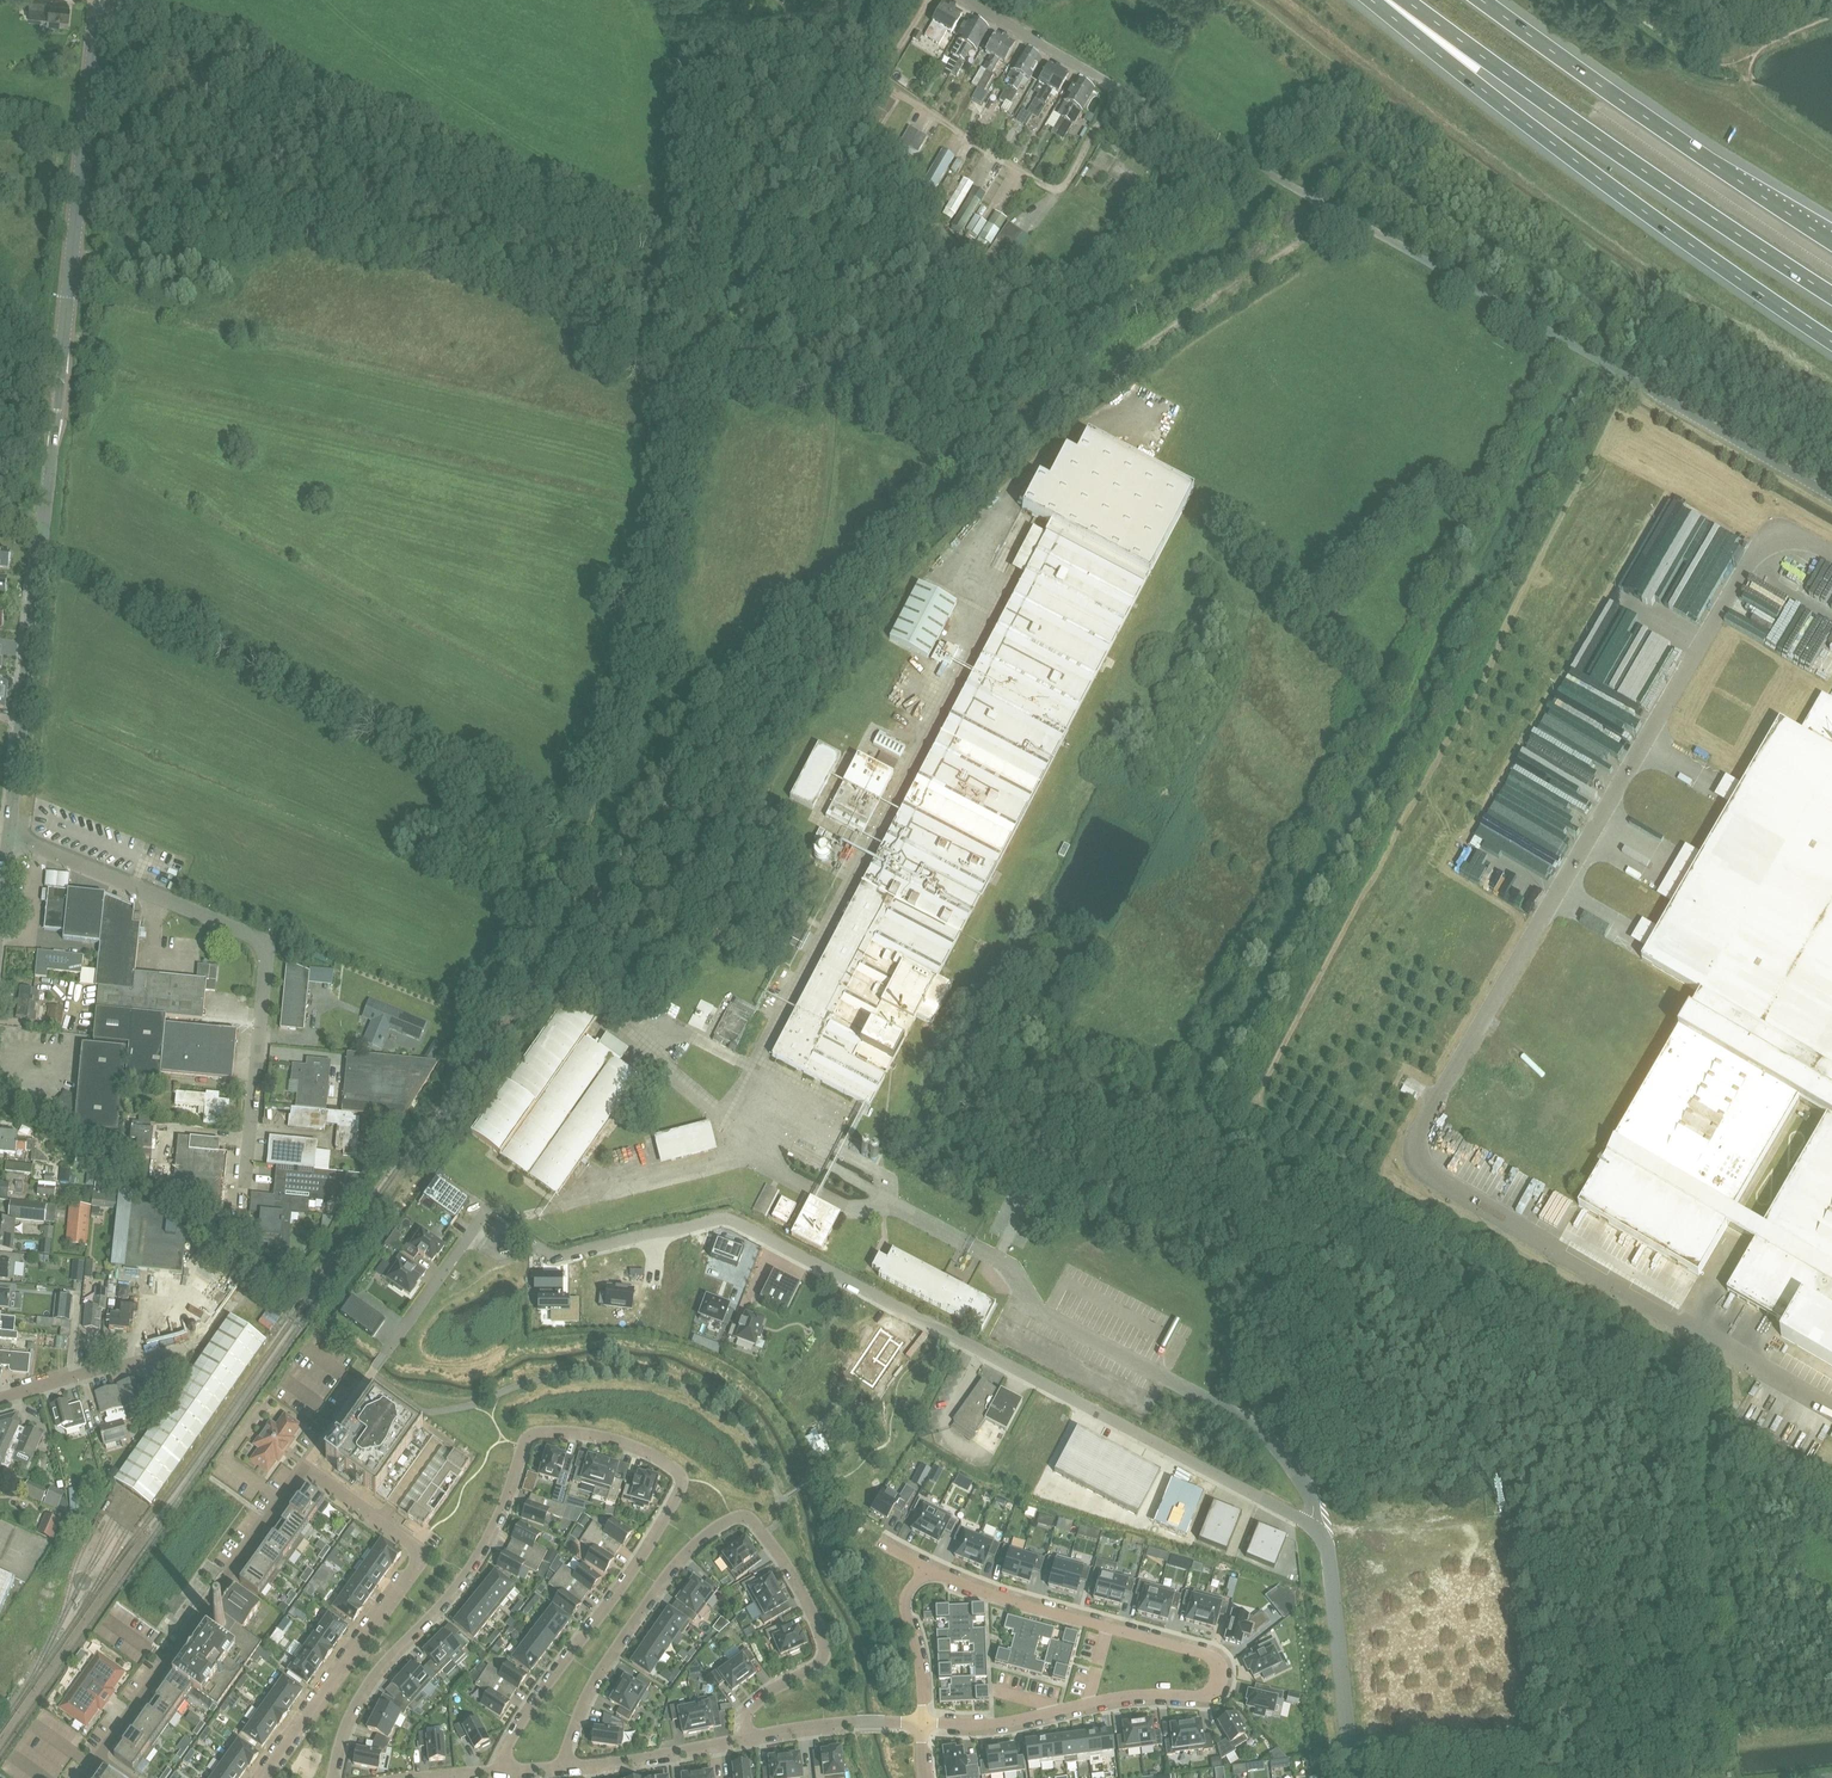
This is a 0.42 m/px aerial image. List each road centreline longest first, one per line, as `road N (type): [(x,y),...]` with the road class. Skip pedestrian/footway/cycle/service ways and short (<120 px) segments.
road 1 (residential): [(650,1235),(713,1220),(739,1224),(1322,1528),(1354,1777)]
road 2 (residential): [(335,1777),(352,1710),(462,1580),(507,1503),(531,1436),(568,1435),(638,1449),(677,1471),(680,1489),(626,1583),(540,1694),(503,1773)]
road 3 (unclassified): [(1831,497),(1216,143)]
road 4 (residential): [(921,1724),(1012,1721),(1147,1694),(1209,1697),(1219,1692),(1223,1672),(1213,1656),(934,1570)]
road 5 (residential): [(561,1771),(615,1650),(682,1559),(710,1532),(746,1520),(786,1562),(824,1647),(809,1671),(748,1707),(748,1742)]
road 6 (motorway): [(1391,0),(1520,118),(1831,342)]
road 7 (motorway): [(1406,0),(1831,296)]
road 8 (unclassified): [(246,1182),(266,956),(260,941),(9,837)]
road 9 (motorway): [(1831,241),(1481,0)]
road 10 (residential): [(263,1777),(424,1558),(303,1472)]
road 11 (tertiary): [(42,538),(82,142)]
road 12 (residential): [(83,1777),(303,1472)]
road 13 (track): [(882,79),(1057,189),(1118,89)]
road 14 (tertiary): [(9,837),(42,538)]
road 15 (residential): [(1216,143),(960,0)]
road 16 (unclassified): [(0,1399),(199,1343)]
road 17 (residential): [(748,1742),(561,1771)]
road 18 (residential): [(384,1355),(490,1206)]
road 19 (residential): [(921,1724),(824,1727),(748,1742)]
road 20 (residential): [(934,1570),(906,1591),(904,1601),(922,1674),(921,1724)]
road 21 (track): [(853,128),(929,0)]
road 22 (residential): [(536,1244),(557,1256),(650,1235)]

